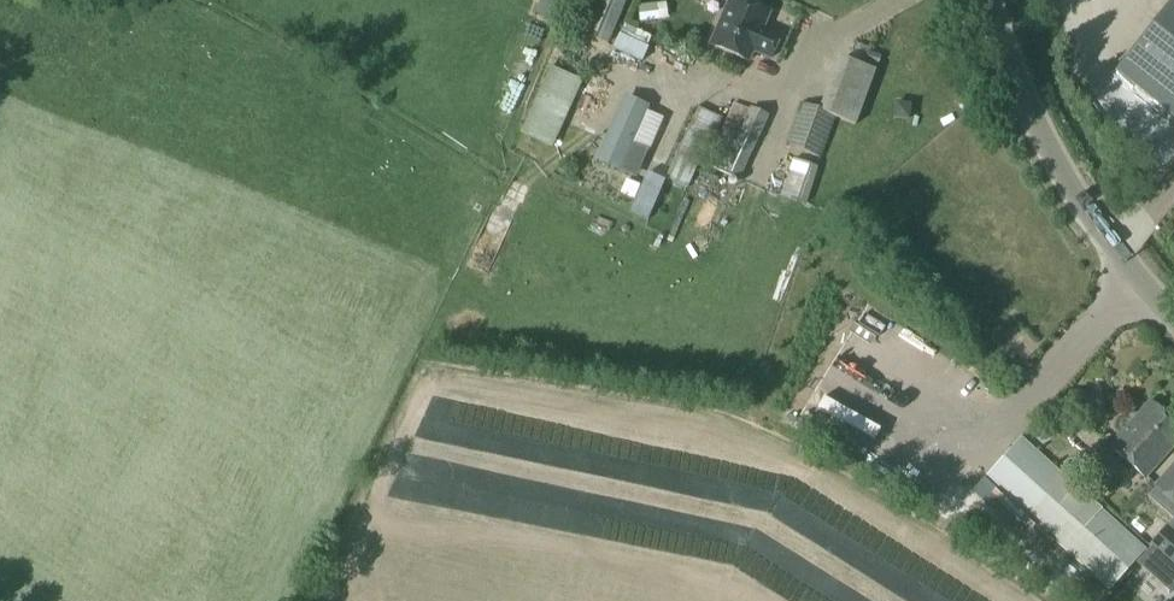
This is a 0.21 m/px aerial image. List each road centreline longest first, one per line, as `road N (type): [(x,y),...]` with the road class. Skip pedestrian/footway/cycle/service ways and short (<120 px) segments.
road 1 (unclassified): [(1173,310),(1115,251),(1045,152),(989,0)]

